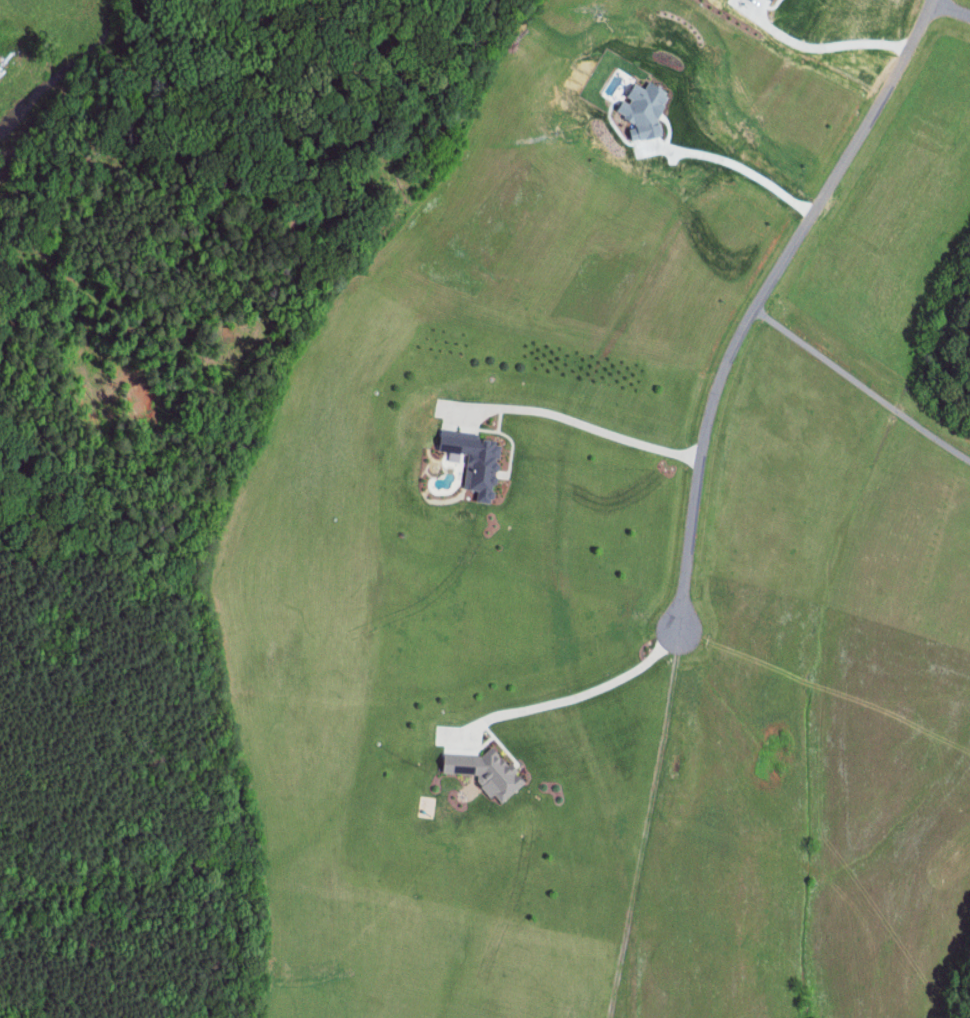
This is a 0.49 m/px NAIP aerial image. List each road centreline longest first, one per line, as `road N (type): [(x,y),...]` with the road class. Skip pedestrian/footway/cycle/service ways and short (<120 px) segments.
road 1 (residential): [(931,0),(874,114),(749,319),(710,406),(680,627)]

